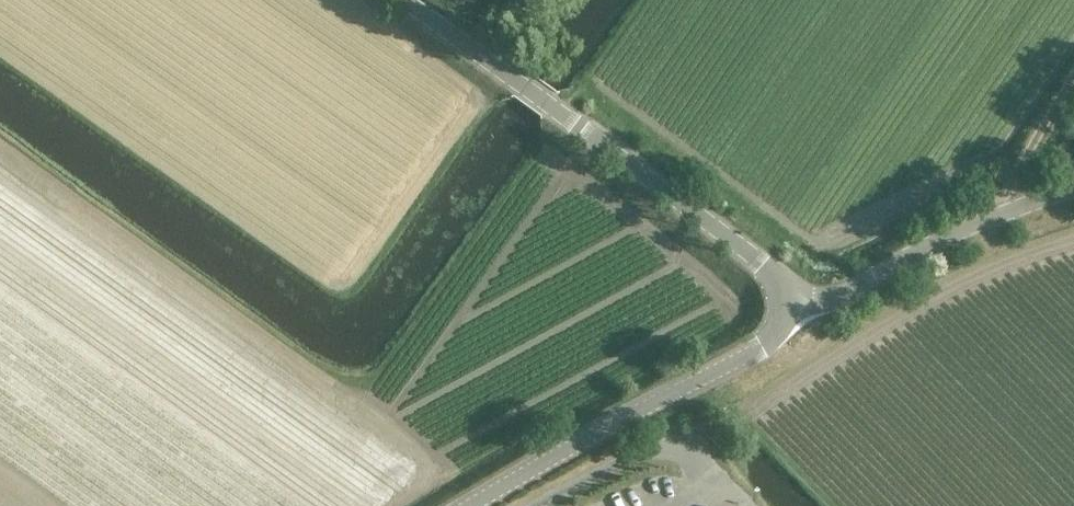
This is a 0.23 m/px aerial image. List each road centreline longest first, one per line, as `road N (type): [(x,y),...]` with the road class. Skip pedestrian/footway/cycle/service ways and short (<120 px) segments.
road 1 (unclassified): [(795,304),(764,268),(404,0)]
road 2 (unclassified): [(472,505),(762,346),(795,304)]
road 3 (unclassified): [(795,304),(842,297),(996,216),(1073,190)]
road 4 (track): [(1073,75),(996,216)]

